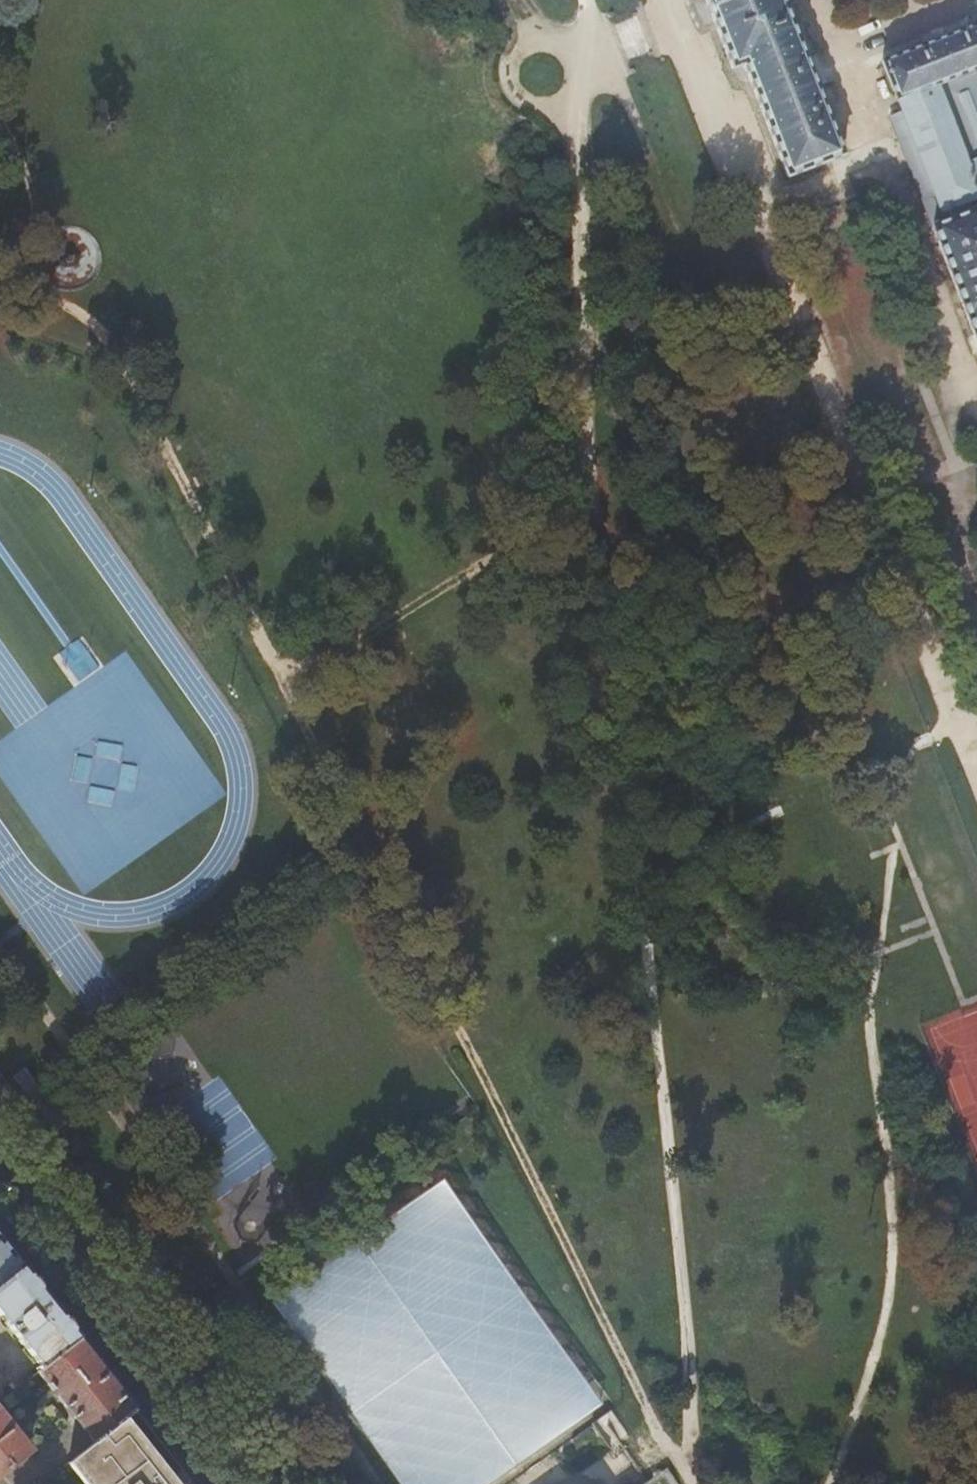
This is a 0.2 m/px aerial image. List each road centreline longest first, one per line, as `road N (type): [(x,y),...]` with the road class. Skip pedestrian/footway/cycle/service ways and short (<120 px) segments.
road 1 (secondary): [(0,1162),(255,1483)]

